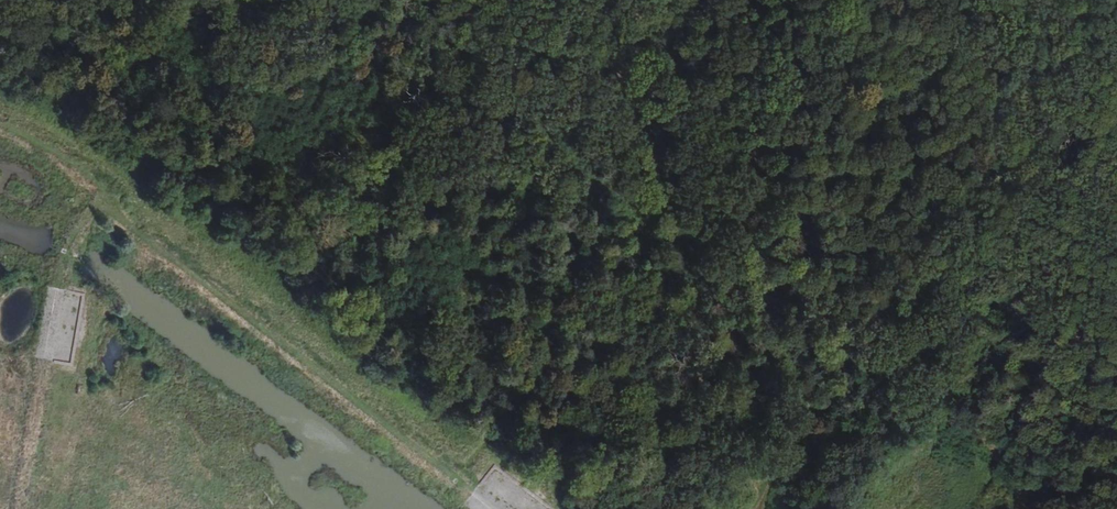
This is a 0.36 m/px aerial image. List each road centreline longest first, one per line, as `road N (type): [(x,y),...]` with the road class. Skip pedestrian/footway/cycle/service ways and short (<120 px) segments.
road 1 (track): [(377,0),(619,81),(683,262),(699,357),(750,473)]
road 2 (track): [(750,508),(756,487),(750,473),(1018,133),(1052,0)]

